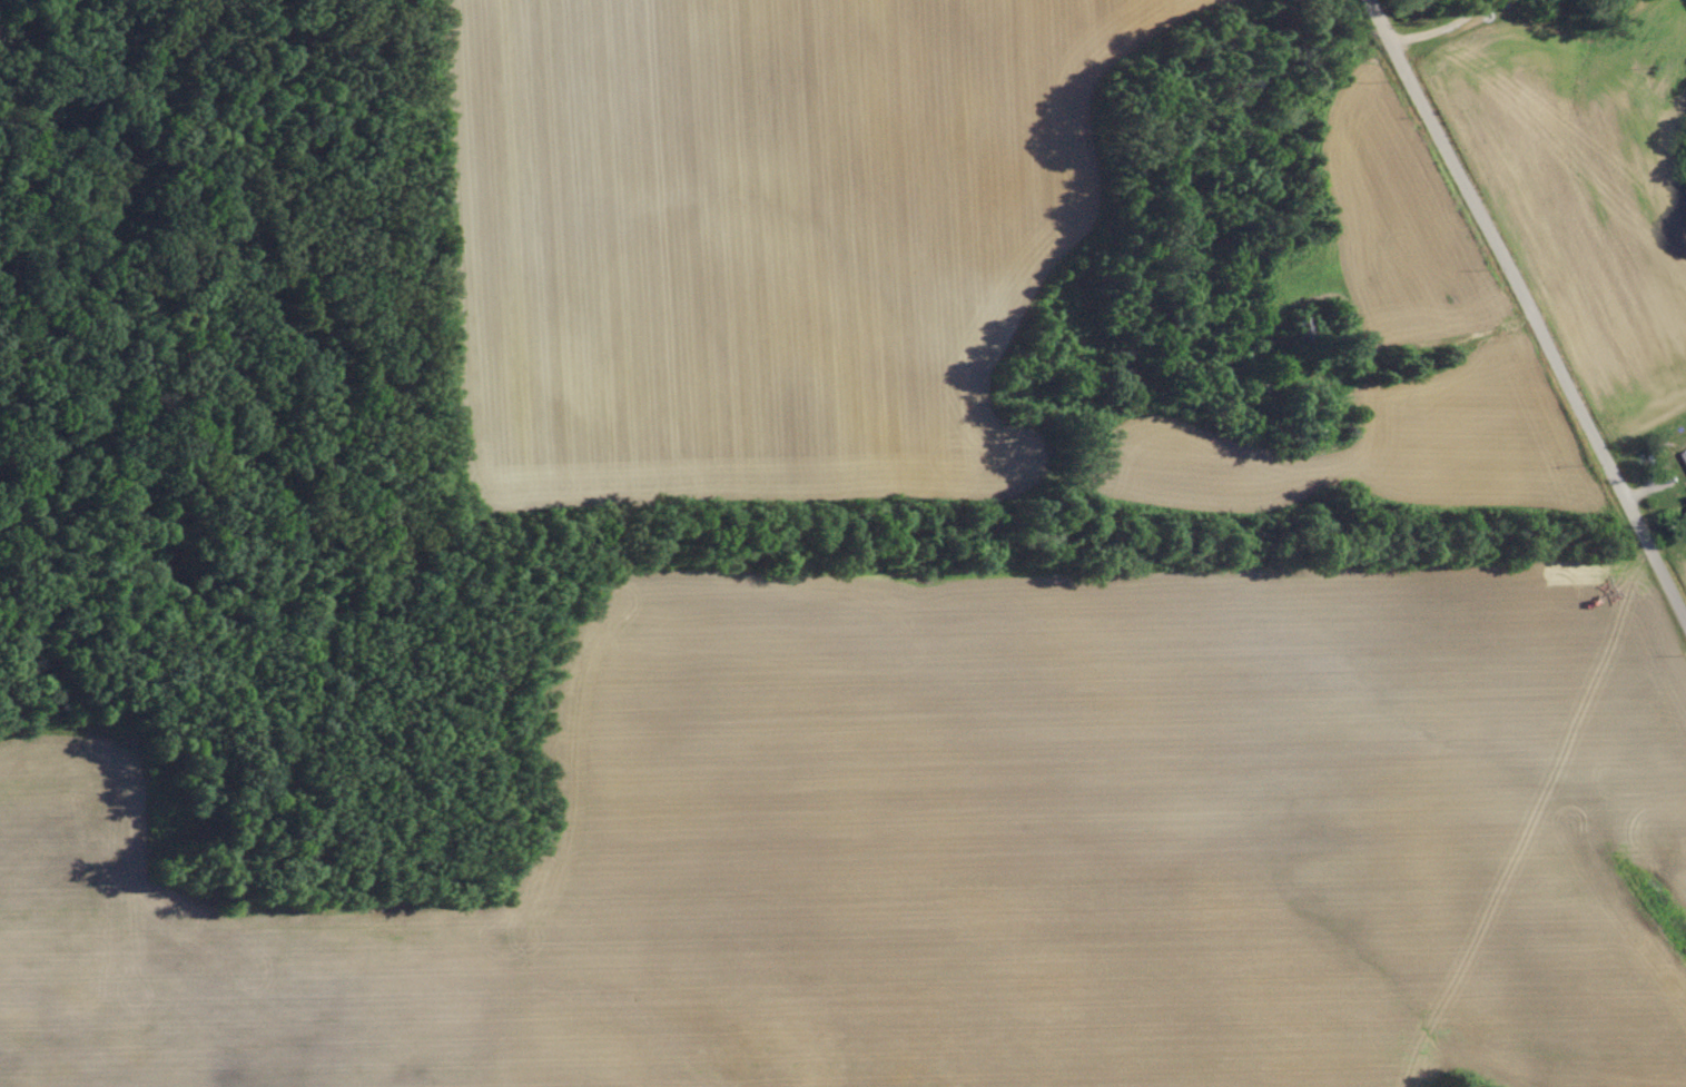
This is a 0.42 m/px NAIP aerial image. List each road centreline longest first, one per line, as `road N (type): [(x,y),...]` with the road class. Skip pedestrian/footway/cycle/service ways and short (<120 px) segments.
road 1 (residential): [(1685,610),(1368,0)]

